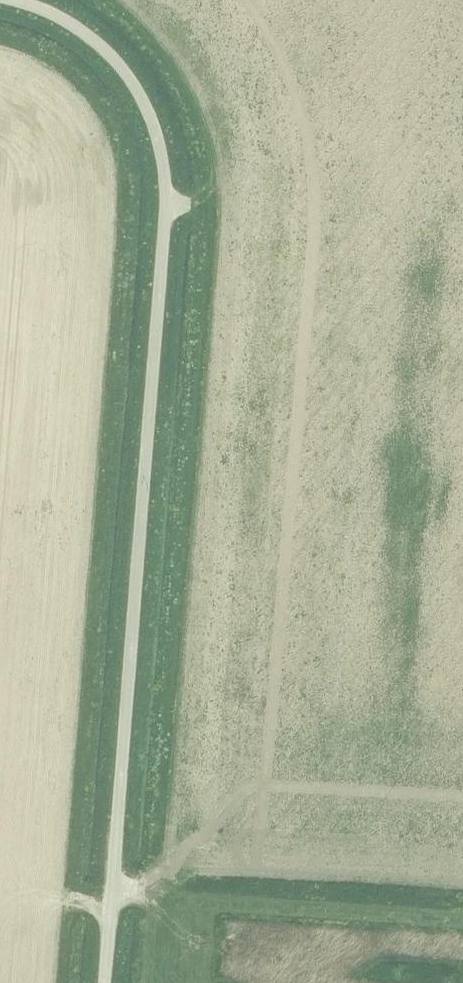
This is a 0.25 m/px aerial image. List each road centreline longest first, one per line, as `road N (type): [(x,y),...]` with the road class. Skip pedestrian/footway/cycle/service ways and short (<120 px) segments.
road 1 (unclassified): [(106,982),(165,170),(128,76),(74,24),(13,0)]

